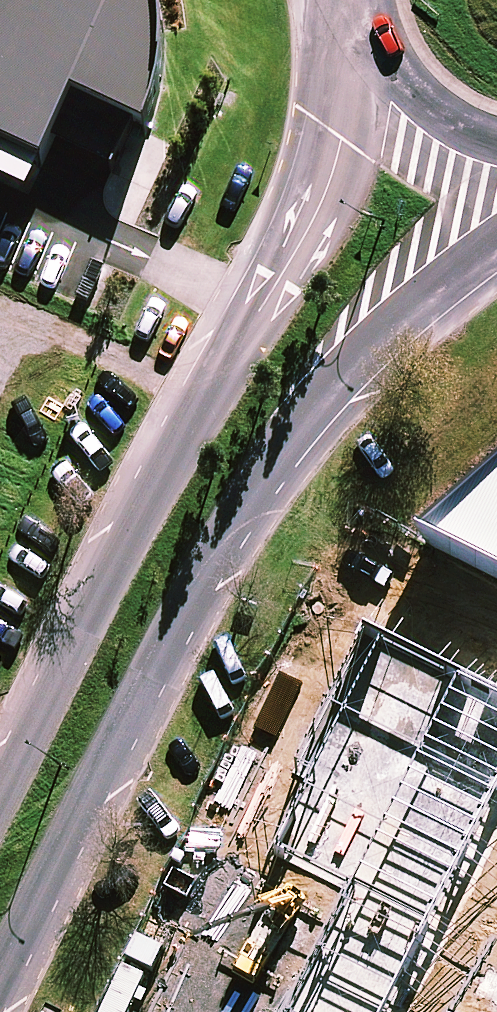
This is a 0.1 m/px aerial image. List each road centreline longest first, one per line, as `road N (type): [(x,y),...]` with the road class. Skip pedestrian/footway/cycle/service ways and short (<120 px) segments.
road 1 (secondary): [(496,208),(362,340),(272,471),(66,849),(0,990)]
road 2 (secondary): [(0,813),(211,388),(323,200),(360,68)]
road 3 (secondary): [(496,163),(425,136),(360,68)]

